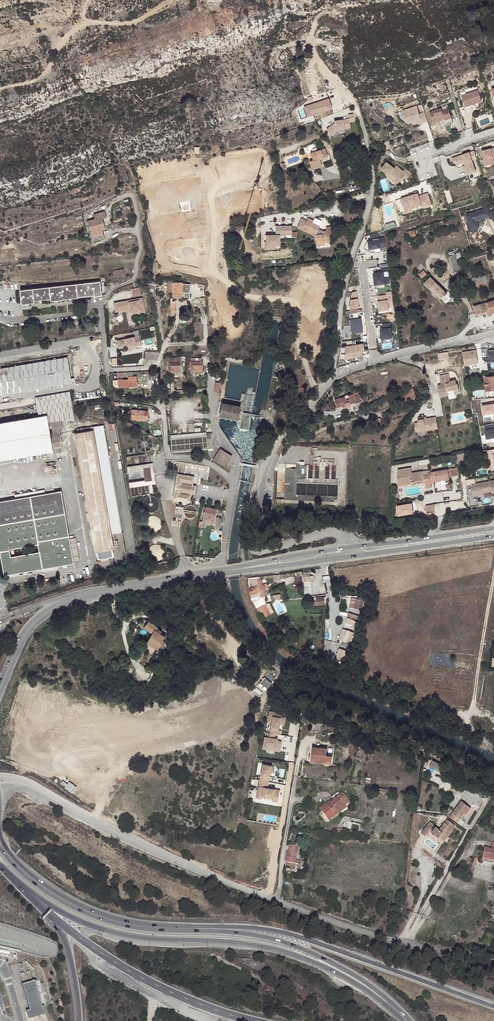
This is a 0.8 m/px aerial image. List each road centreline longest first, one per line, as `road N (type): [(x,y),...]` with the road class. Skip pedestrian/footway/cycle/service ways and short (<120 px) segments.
road 1 (secondary): [(41,901),(130,936),(276,949),(353,981),(401,1015)]
road 2 (motorway): [(493,1006),(289,933),(149,927)]
road 3 (secondary): [(401,1015),(356,977),(278,940),(149,927)]
road 4 (unclassified): [(55,800),(277,900)]
road 5 (motorway): [(53,918),(143,978),(254,1020)]
road 6 (unclassified): [(277,900),(405,943),(493,957)]
road 7 (track): [(493,575),(466,717),(493,749)]
road 8 (secondary): [(149,927),(62,899),(0,842)]
road 9 (residential): [(277,900),(302,740)]
road 10 (unclassified): [(266,463),(316,394),(375,361)]
road 11 (secondary): [(243,568),(97,591)]
road 12 (secondary): [(97,591),(34,622),(0,690)]
road 13 (secondary): [(493,527),(349,547)]
road 14 (secondary): [(351,556),(493,537)]
road 15 (unclassified): [(349,547),(338,531),(255,552),(249,521)]
road 16 (unclassified): [(375,361),(493,333)]

